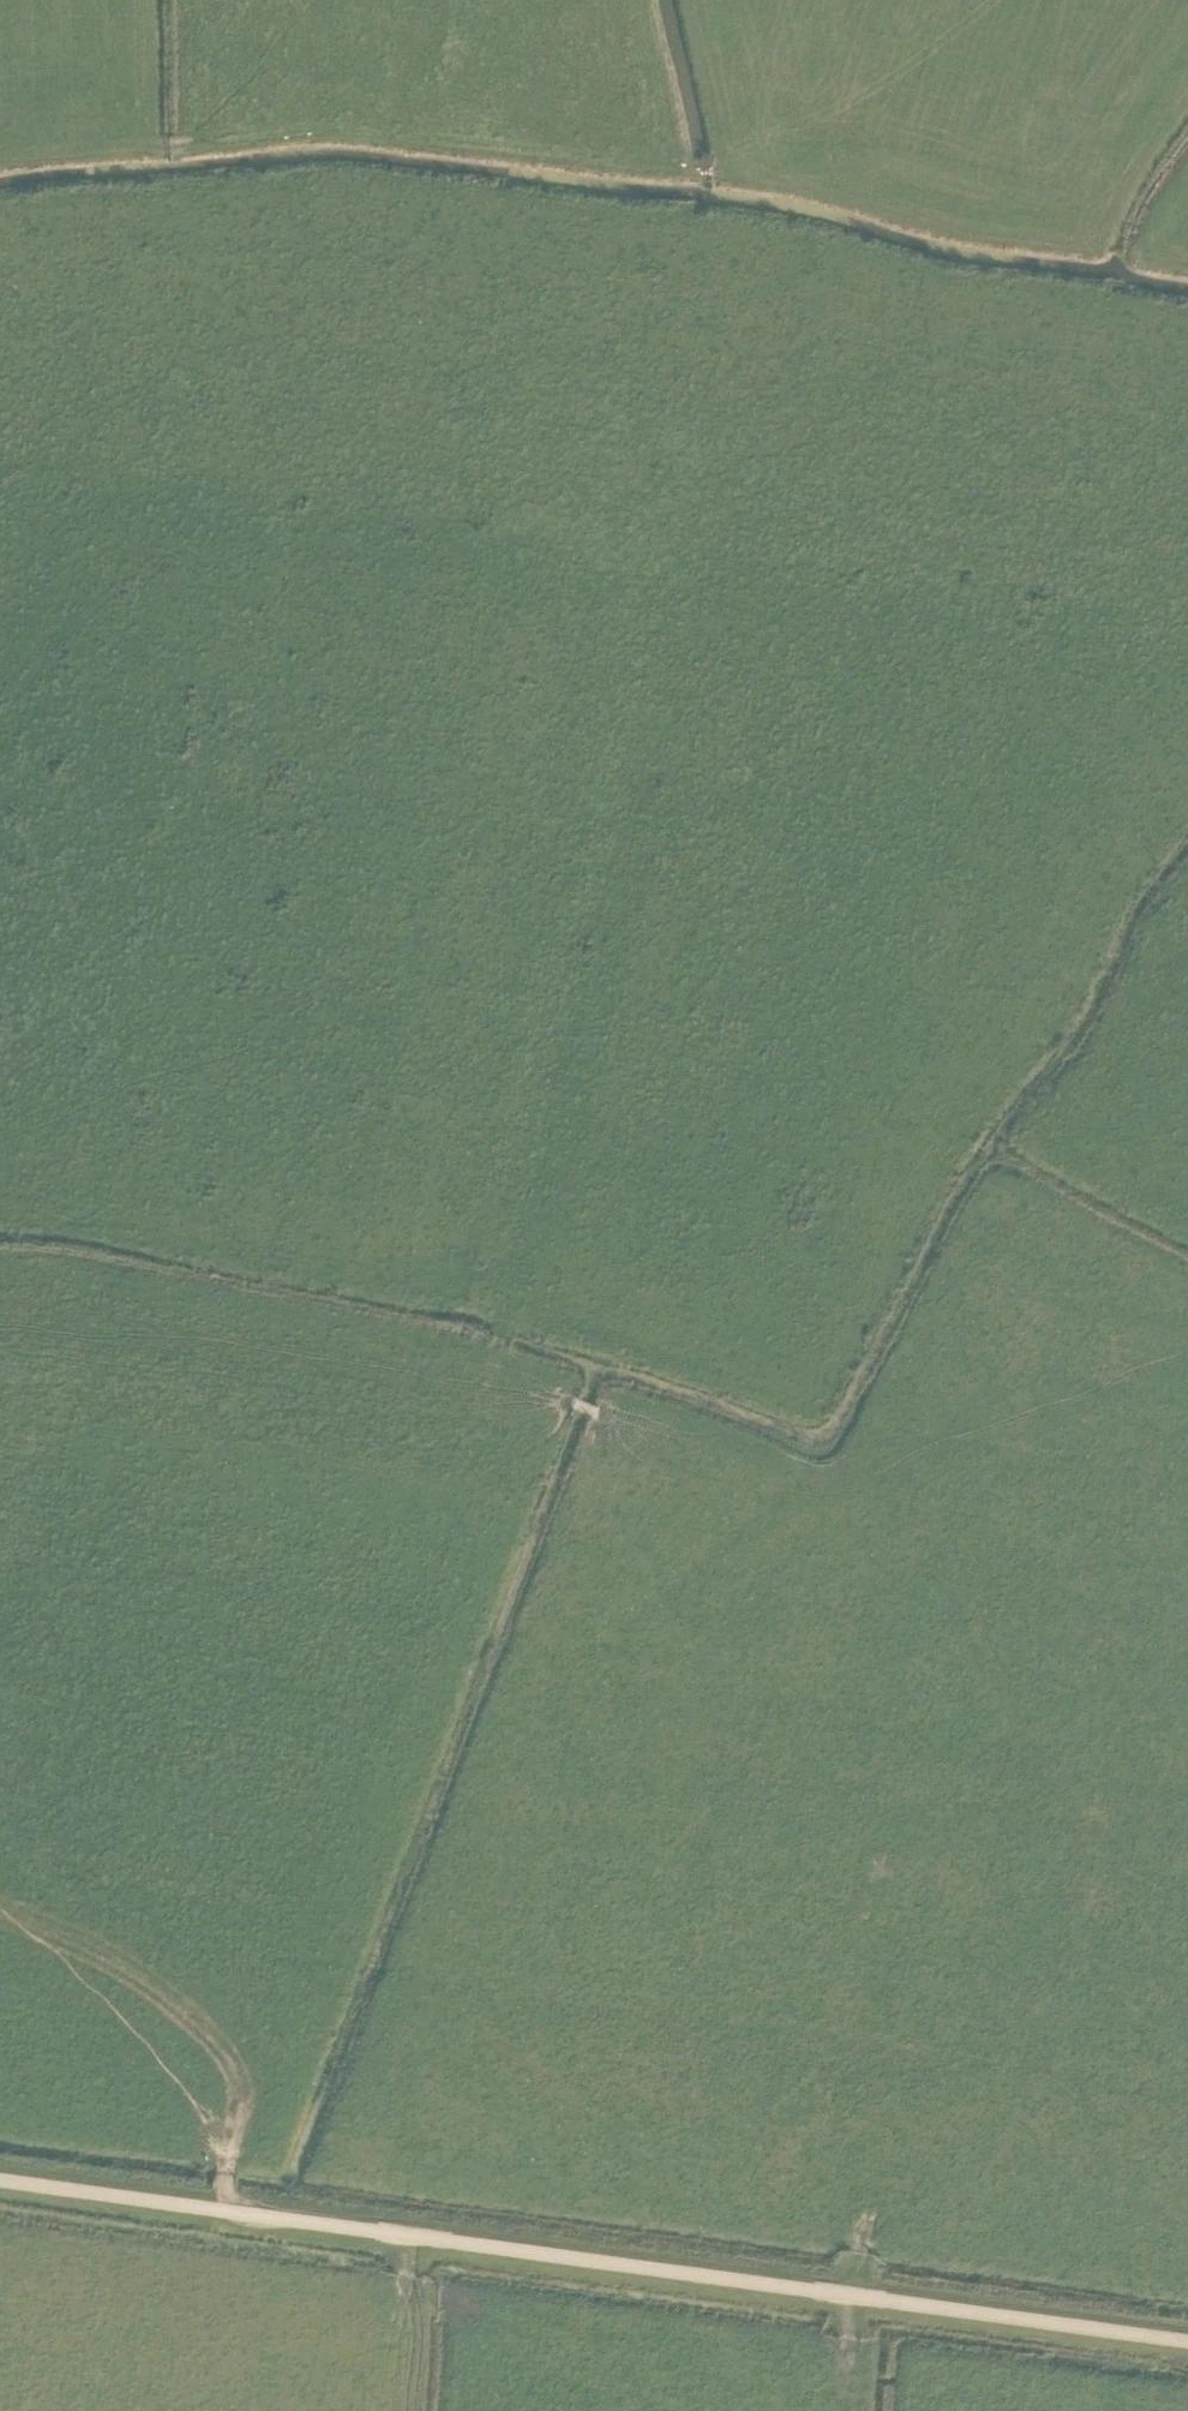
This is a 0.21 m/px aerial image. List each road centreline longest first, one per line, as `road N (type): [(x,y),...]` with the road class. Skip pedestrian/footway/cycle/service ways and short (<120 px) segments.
road 1 (unclassified): [(1187,2338),(0,2178)]

